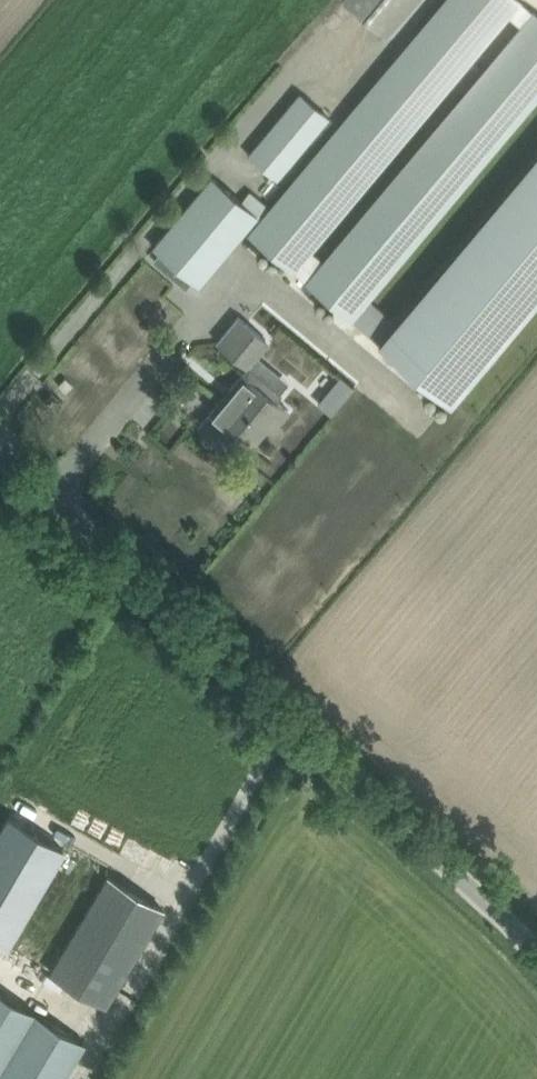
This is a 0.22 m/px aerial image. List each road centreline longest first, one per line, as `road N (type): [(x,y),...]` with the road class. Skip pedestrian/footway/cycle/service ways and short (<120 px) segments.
road 1 (unclassified): [(536,947),(442,847),(0,450)]

